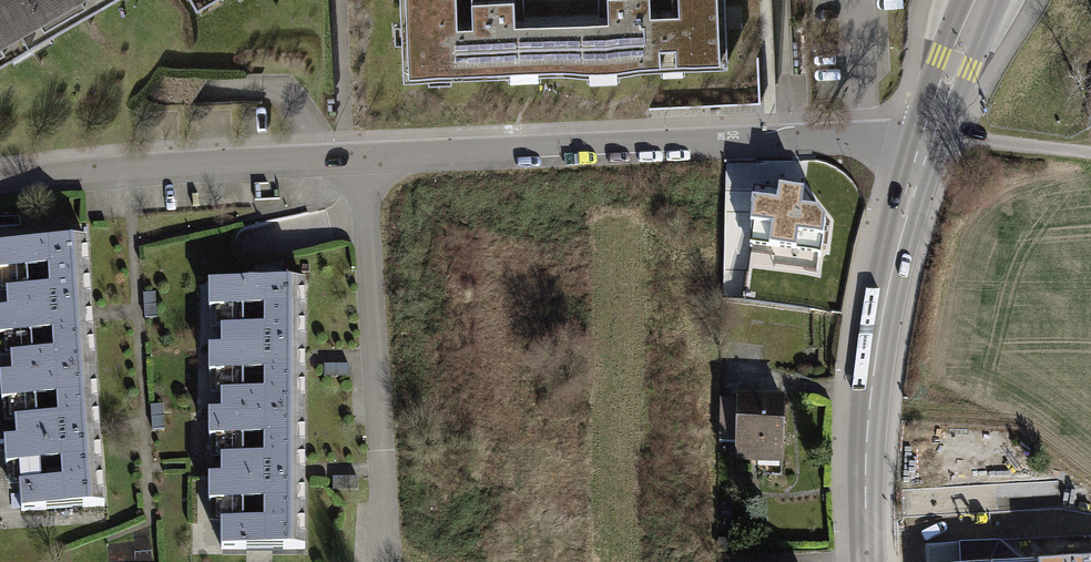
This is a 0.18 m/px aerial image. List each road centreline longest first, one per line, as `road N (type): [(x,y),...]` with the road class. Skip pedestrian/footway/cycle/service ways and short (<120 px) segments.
road 1 (residential): [(923,153),(858,138),(358,162)]
road 2 (secondary): [(923,153),(874,376),(868,561)]
road 3 (residential): [(386,555),(358,162)]
road 4 (residential): [(358,162),(0,189)]
road 5 (secondary): [(982,0),(923,153)]
road 6 (track): [(1090,153),(965,135)]

